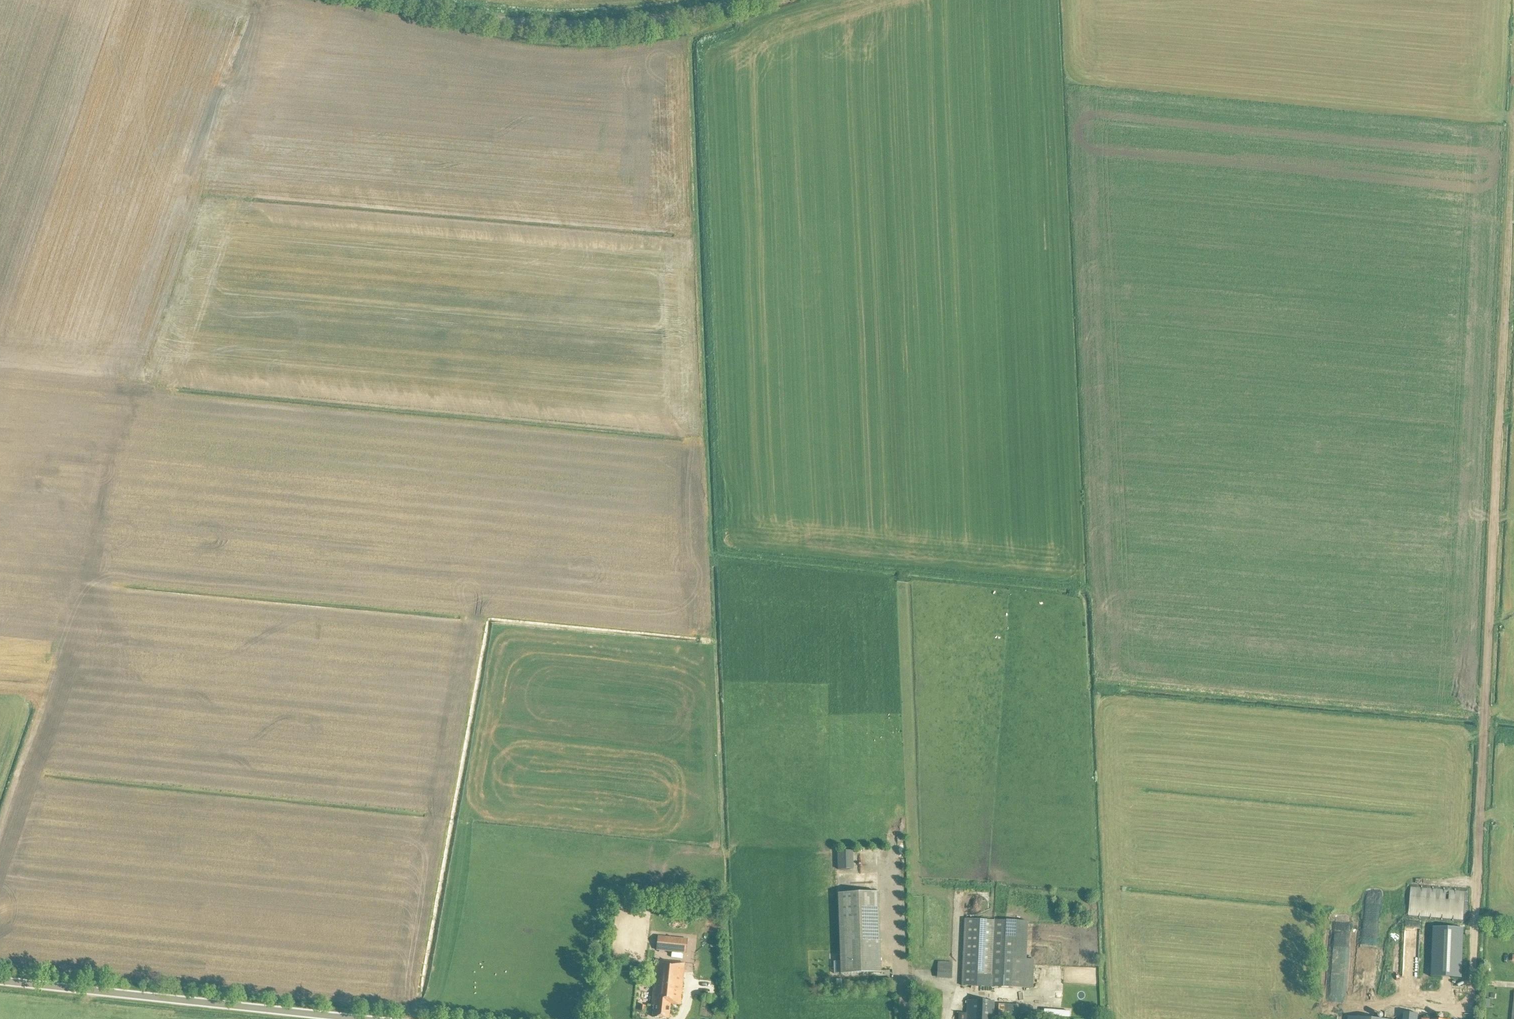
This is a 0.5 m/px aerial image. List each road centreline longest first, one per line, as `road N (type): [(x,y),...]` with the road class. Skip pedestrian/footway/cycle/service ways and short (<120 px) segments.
road 1 (unclassified): [(360,1018),(0,981)]
road 2 (tertiary): [(405,0),(484,19),(579,27),(678,17),(747,0)]

